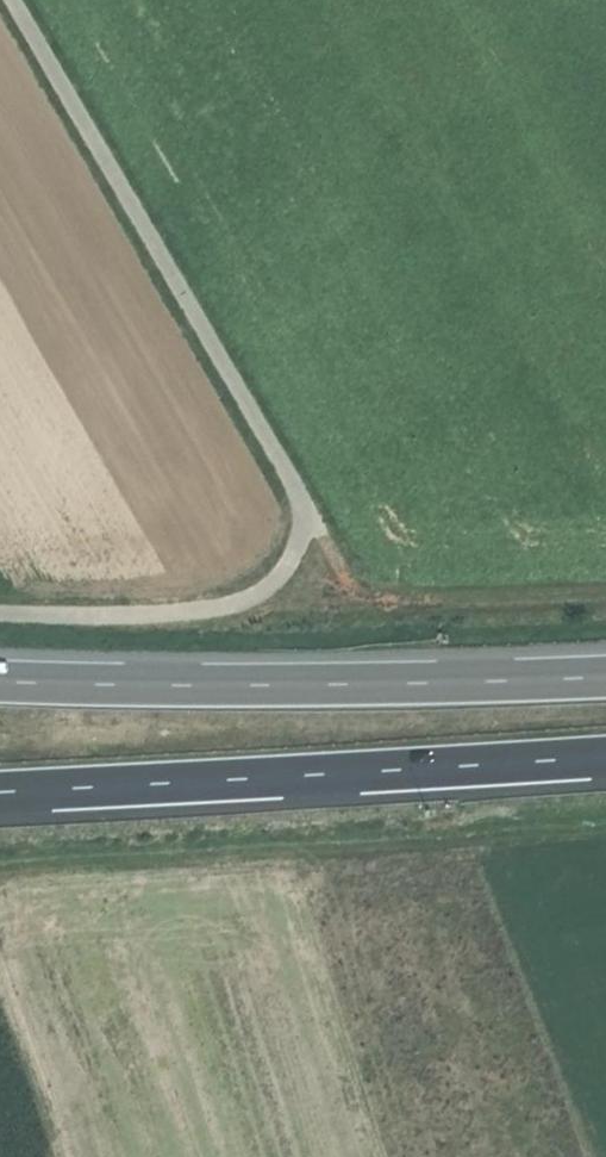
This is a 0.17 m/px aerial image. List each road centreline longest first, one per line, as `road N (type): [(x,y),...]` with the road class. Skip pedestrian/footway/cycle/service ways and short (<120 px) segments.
road 1 (track): [(605,814),(0,858)]
road 2 (trunk): [(0,790),(605,757)]
road 3 (trunk): [(605,678),(0,680)]

